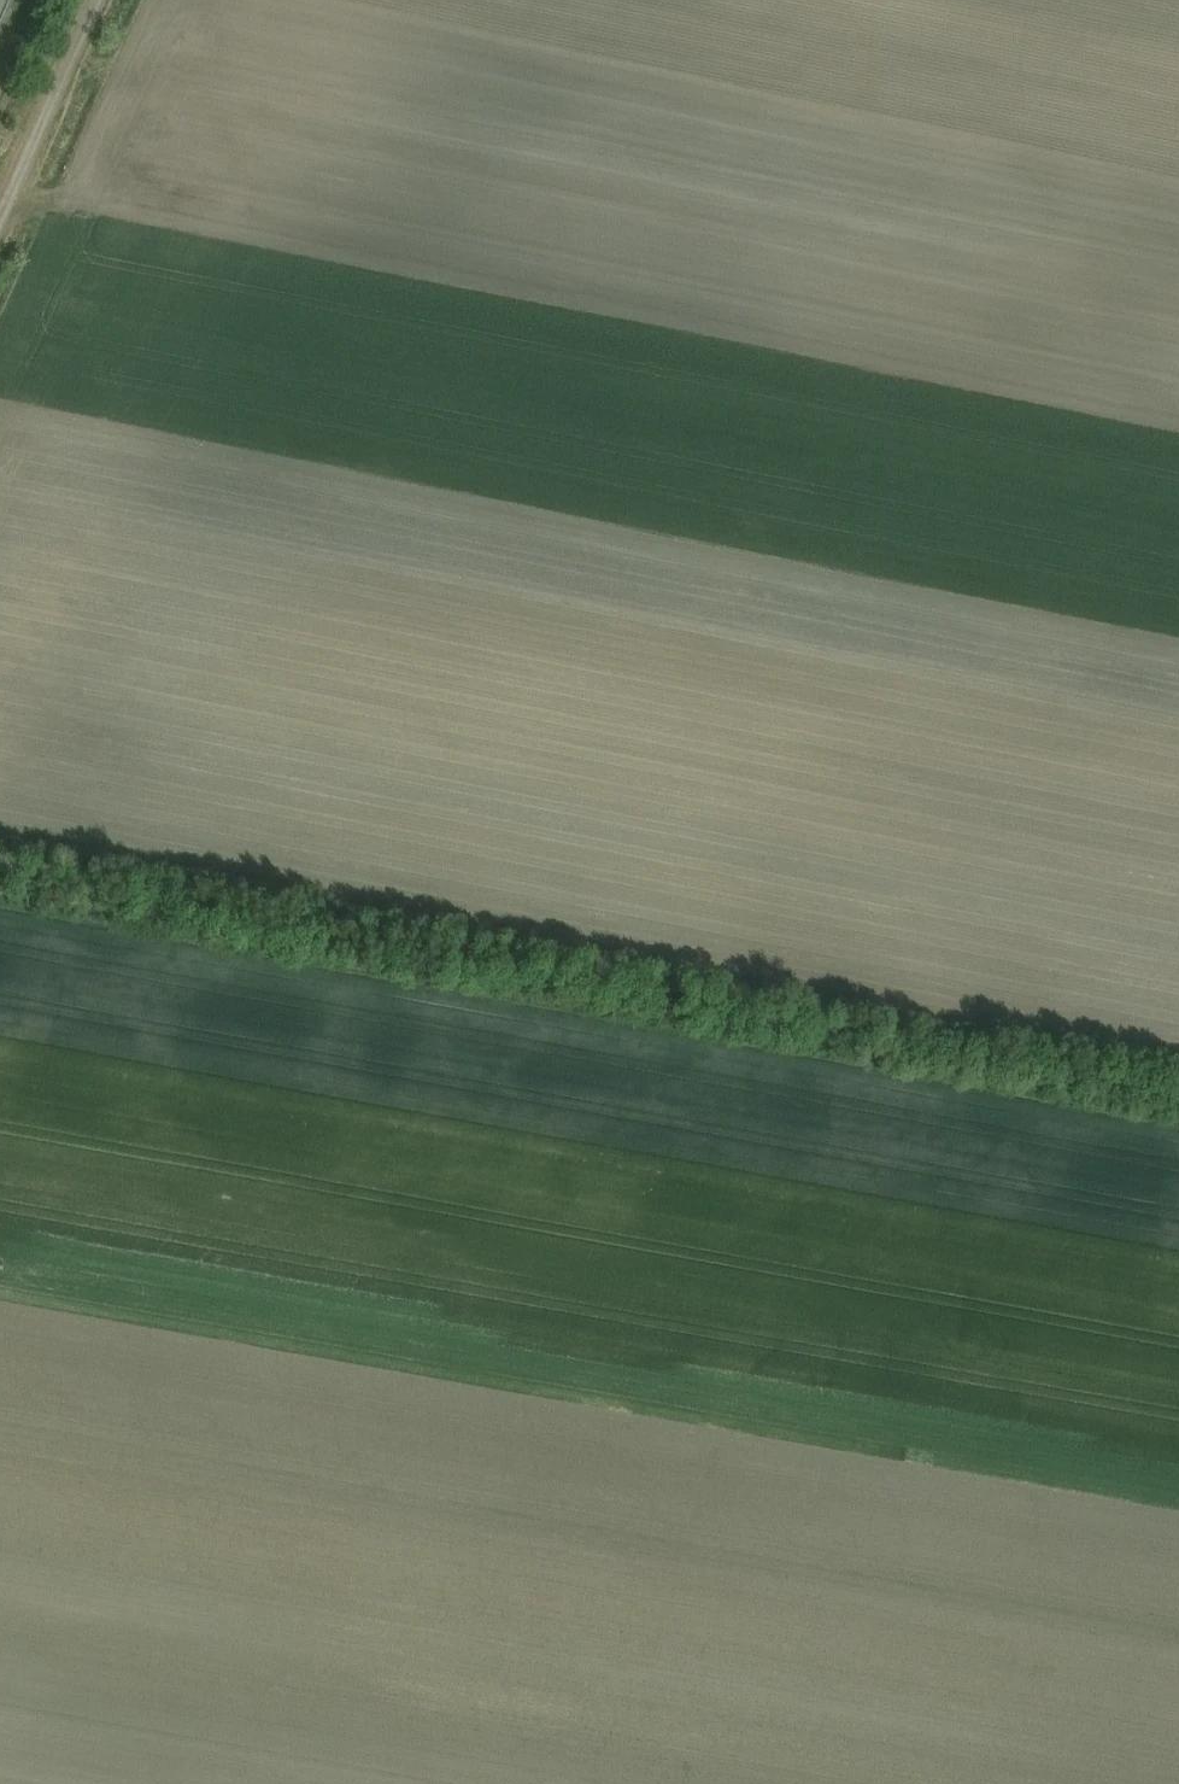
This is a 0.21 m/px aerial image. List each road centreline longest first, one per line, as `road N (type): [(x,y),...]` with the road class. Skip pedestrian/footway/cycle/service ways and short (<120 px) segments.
road 1 (track): [(109,0),(0,247)]

